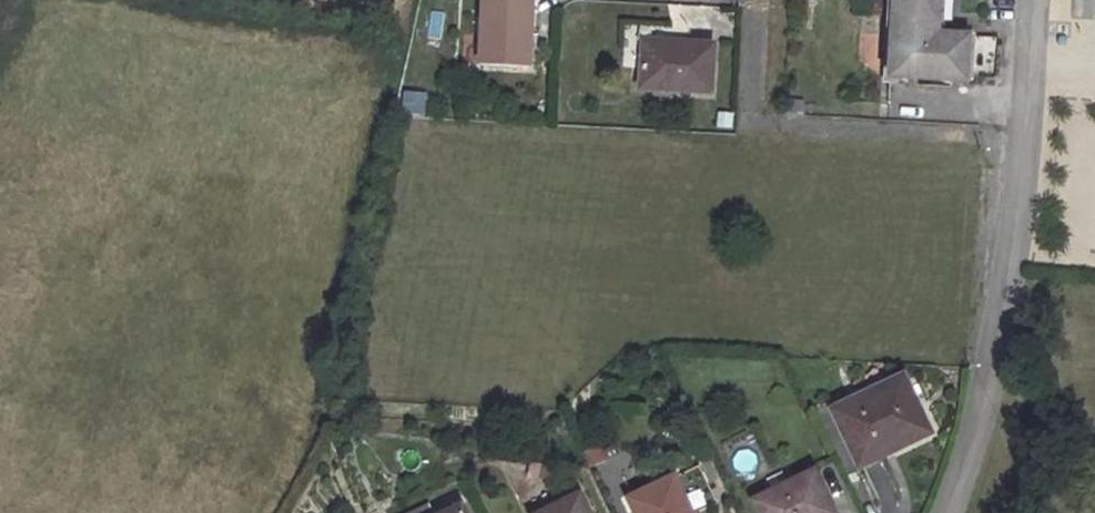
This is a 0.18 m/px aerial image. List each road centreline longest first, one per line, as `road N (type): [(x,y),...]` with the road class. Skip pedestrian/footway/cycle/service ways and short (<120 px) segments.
road 1 (residential): [(941,512),(977,409),(1032,0)]

